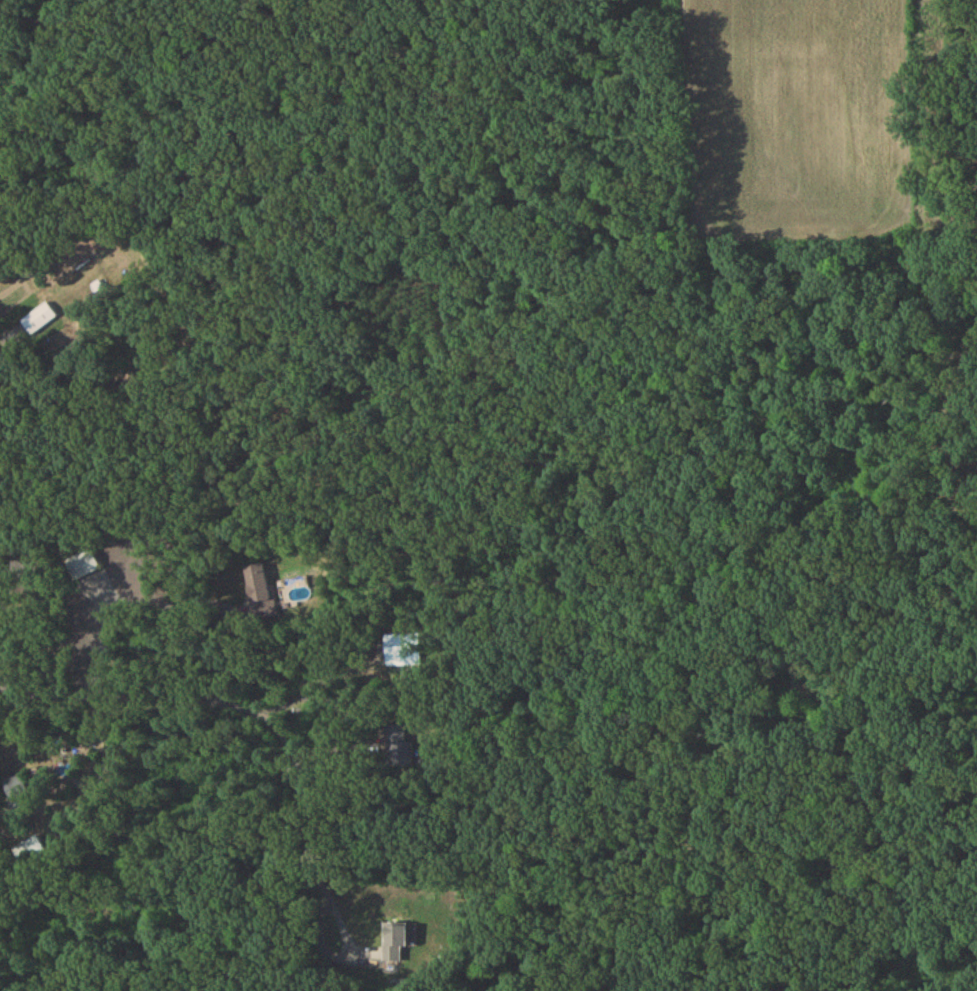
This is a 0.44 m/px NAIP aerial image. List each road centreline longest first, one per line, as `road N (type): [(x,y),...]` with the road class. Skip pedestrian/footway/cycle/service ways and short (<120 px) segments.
road 1 (residential): [(0,435),(784,464)]

